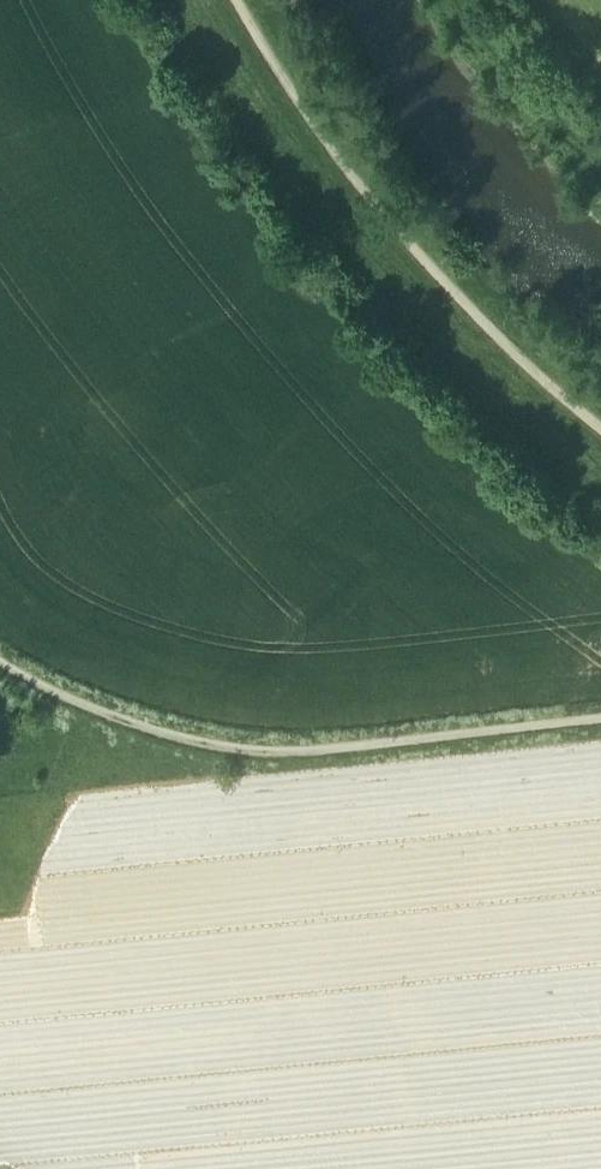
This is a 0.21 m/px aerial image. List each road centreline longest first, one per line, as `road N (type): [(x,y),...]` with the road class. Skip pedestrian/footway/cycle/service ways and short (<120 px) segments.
road 1 (track): [(600,737),(297,769),(180,756),(0,666)]
road 2 (track): [(247,0),(334,151),(552,392),(600,431)]

